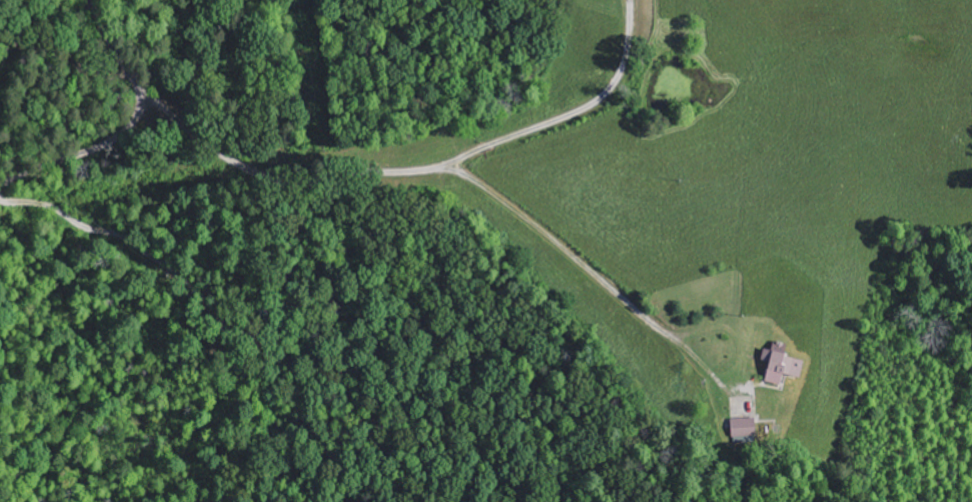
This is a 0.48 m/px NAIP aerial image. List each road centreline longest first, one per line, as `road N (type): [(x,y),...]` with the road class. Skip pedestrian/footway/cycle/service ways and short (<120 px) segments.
road 1 (residential): [(663,0),(642,36),(509,175),(414,184),(177,152),(135,116)]
road 2 (residential): [(490,176),(716,363)]
road 3 (residential): [(135,116),(115,137),(0,186)]
road 4 (residential): [(135,116),(139,95),(89,0)]

